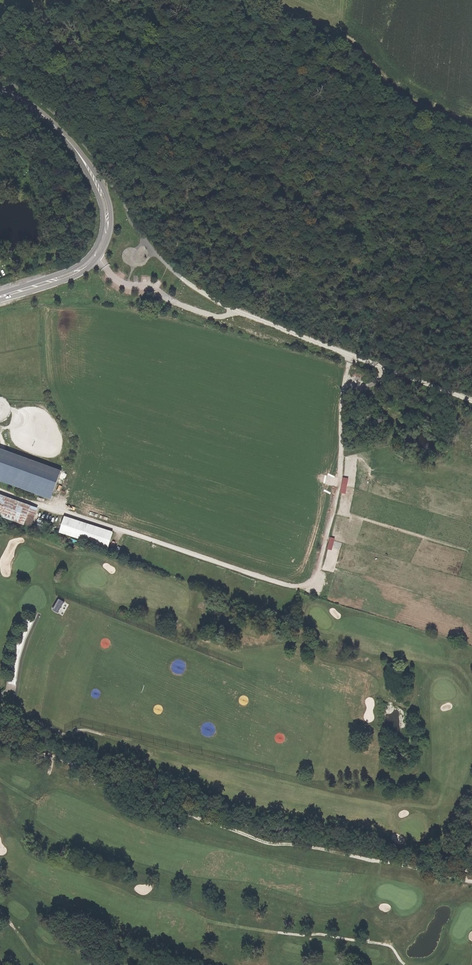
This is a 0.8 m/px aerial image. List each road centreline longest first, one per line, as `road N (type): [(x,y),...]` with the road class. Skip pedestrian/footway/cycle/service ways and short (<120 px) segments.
road 1 (track): [(358,390),(391,412),(397,432),(386,447),(343,456),(317,581),(307,588),(63,512)]
road 2 (track): [(266,0),(351,38),(403,96),(471,125)]
road 3 (tertiary): [(0,89),(47,119),(98,186),(107,223),(84,266)]
road 4 (track): [(351,357),(471,402)]
road 5 (track): [(0,23),(122,0)]

